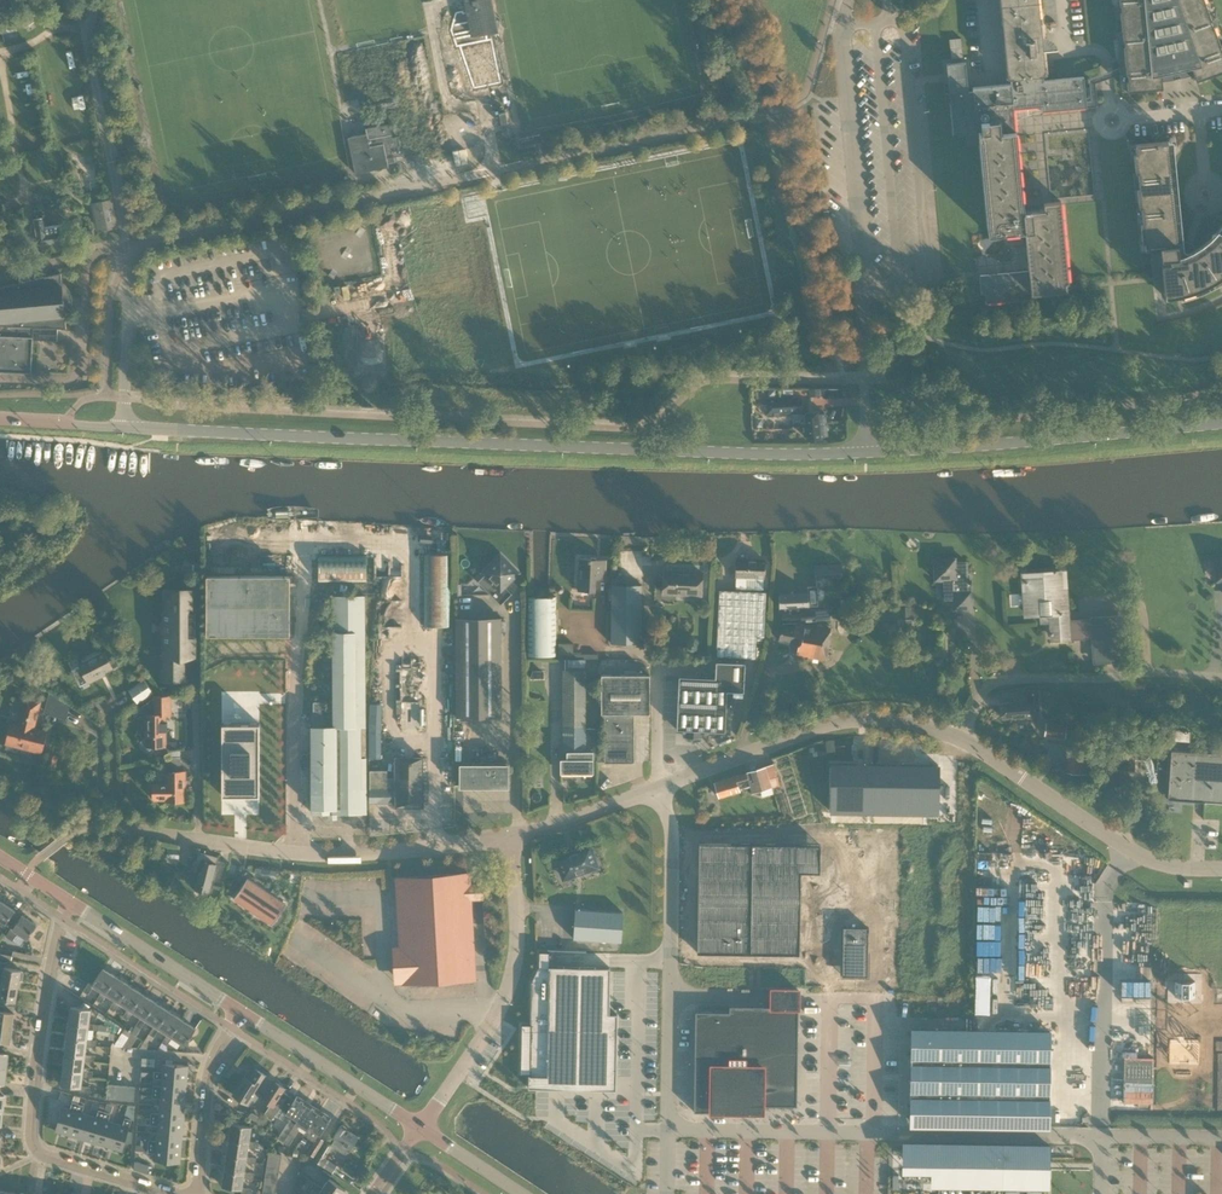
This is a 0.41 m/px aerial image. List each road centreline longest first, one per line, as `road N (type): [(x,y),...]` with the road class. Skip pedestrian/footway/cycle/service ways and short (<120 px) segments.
road 1 (unclassified): [(0,419),(806,453),(1221,422)]
road 2 (unclassified): [(668,1129),(1101,1136)]
road 3 (residential): [(175,1193),(51,1157),(33,1141),(44,1015),(72,902)]
road 4 (unclassified): [(660,787),(673,836),(668,1129)]
road 5 (unclassified): [(421,1127),(507,993),(517,942),(511,836)]
road 6 (unclassified): [(660,787),(855,719),(902,720),(960,739)]
road 7 (unclassified): [(1221,871),(1144,859),(960,739)]
road 8 (residential): [(960,739),(993,683),(1221,679)]
road 9 (unclassified): [(297,853),(300,637)]
road 10 (tertiary): [(421,1127),(240,1011)]
road 11 (unclassified): [(297,853),(511,836)]
road 12 (tertiary): [(240,1011),(72,902)]
road 13 (residential): [(197,1193),(208,1079),(240,1011)]
road 14 (unclassified): [(511,836),(660,787)]
road 15 (residential): [(198,841),(197,694)]
road 16 (tertiary): [(524,1193),(421,1127)]
road 17 (unclassified): [(1101,1136),(1221,1138)]

